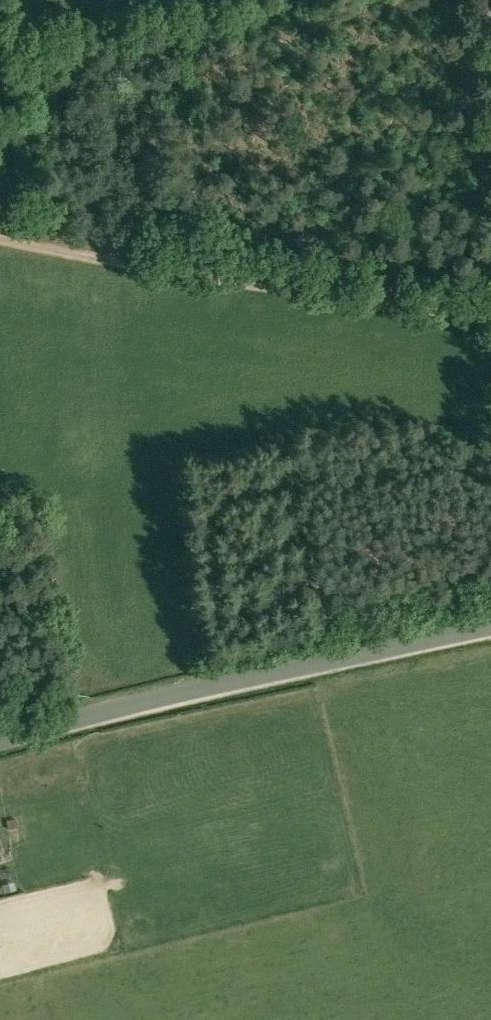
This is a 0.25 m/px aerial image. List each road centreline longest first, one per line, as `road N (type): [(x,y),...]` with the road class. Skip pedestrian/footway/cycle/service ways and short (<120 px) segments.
road 1 (unclassified): [(0,739),(490,627)]
road 2 (track): [(0,238),(490,315)]

